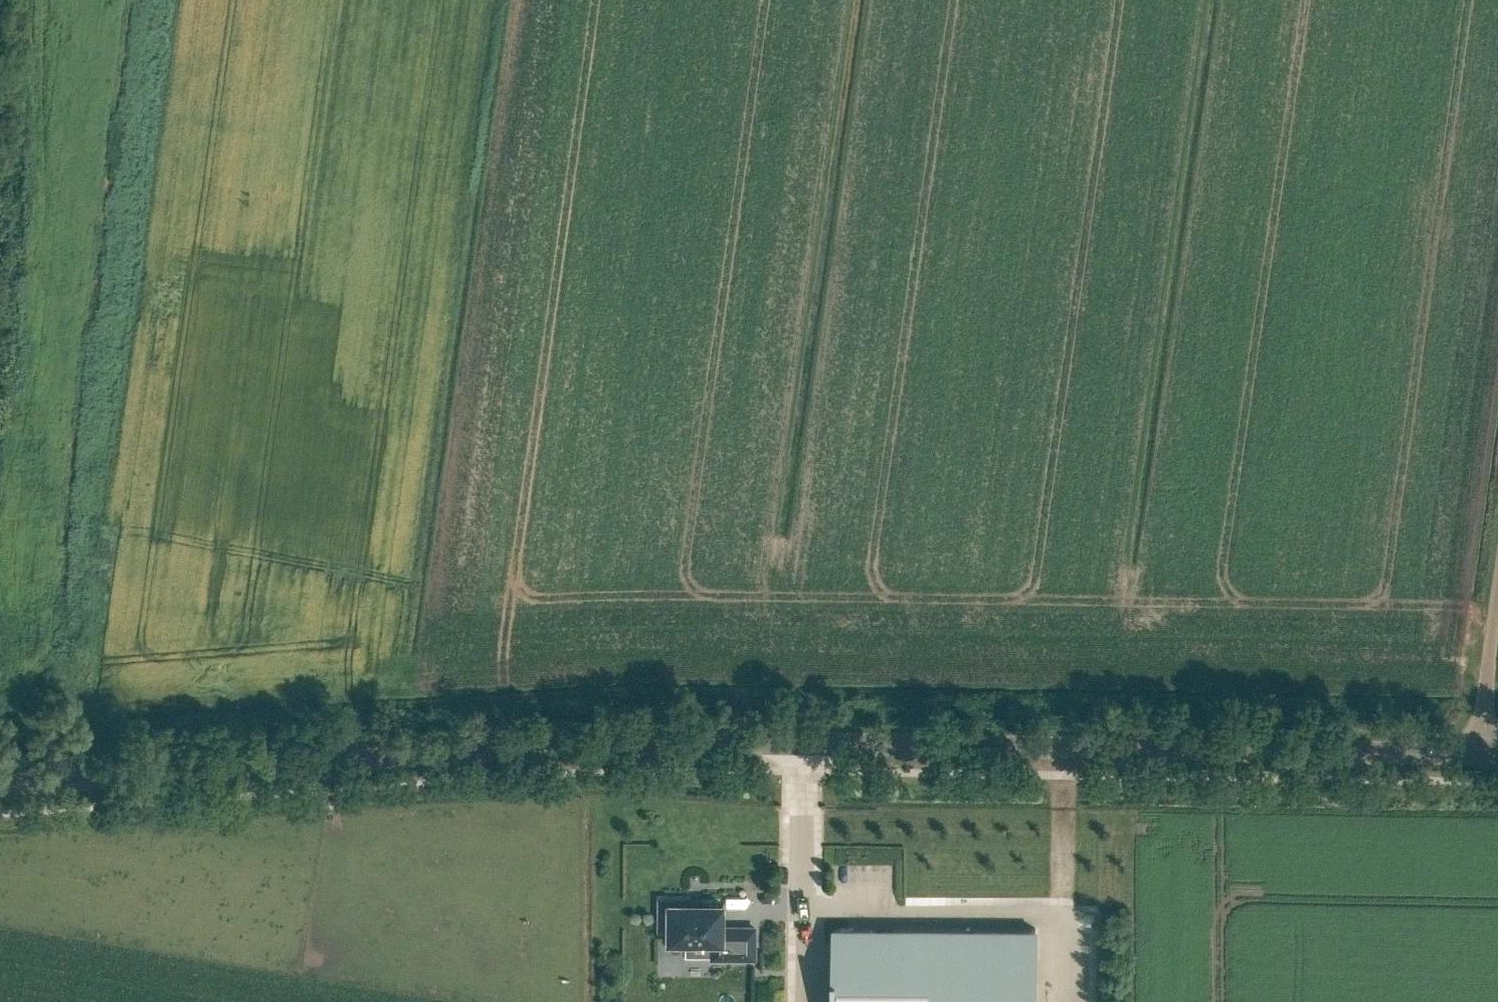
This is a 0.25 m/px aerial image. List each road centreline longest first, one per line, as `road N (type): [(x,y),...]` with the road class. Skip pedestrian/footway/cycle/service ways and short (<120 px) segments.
road 1 (tertiary): [(1497,752),(795,740),(571,747),(0,786)]
road 2 (track): [(1489,751),(1497,596)]

